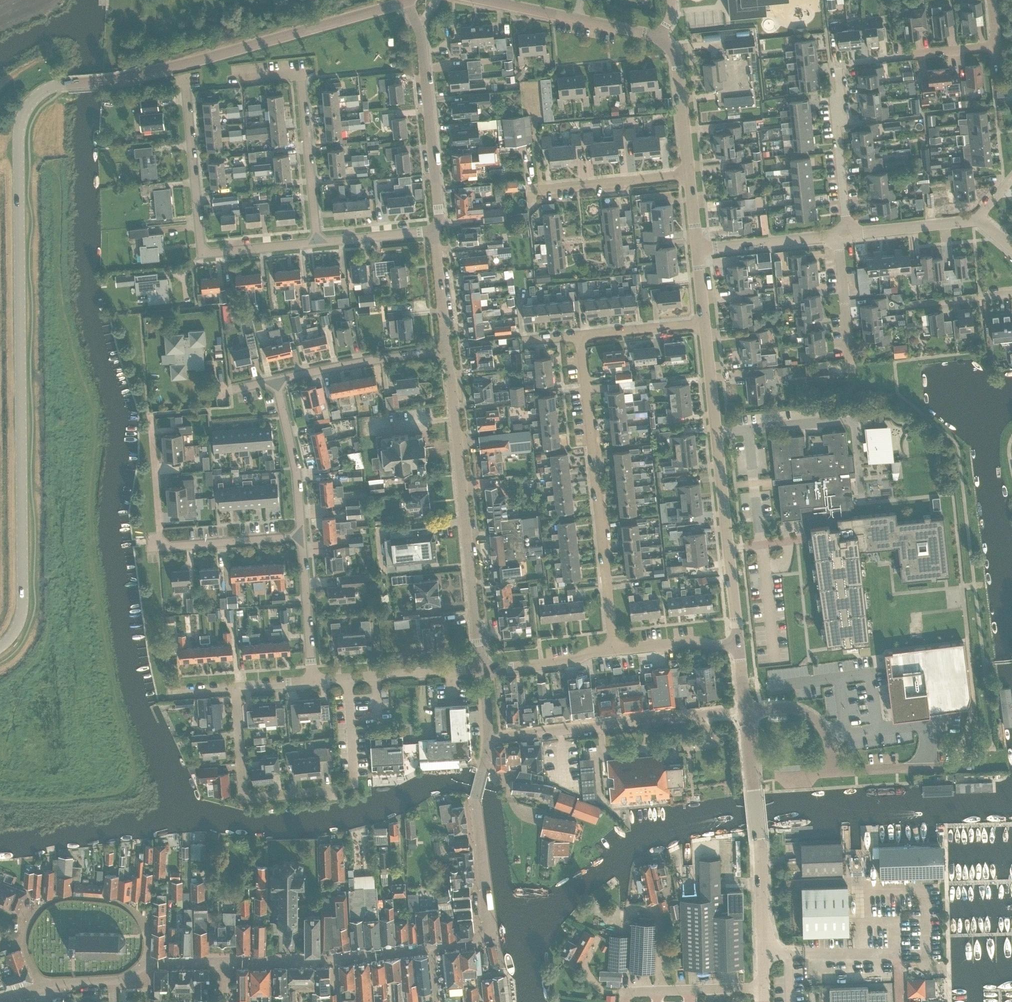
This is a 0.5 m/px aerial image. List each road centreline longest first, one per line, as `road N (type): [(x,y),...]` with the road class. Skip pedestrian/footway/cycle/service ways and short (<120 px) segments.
road 1 (tertiary): [(0,647),(21,623),(24,597),(22,115),(58,85),(180,67),(406,3)]
road 2 (residential): [(237,689),(244,798),(260,797),(355,786),(348,678)]
road 3 (unclassified): [(738,647),(704,323)]
road 4 (unclassified): [(479,668),(448,350)]
road 5 (residential): [(611,652),(580,335)]
road 6 (residential): [(187,80),(200,253),(316,242)]
road 7 (unclassified): [(765,988),(744,714)]
road 8 (residential): [(149,414),(158,541),(169,548),(300,539)]
road 9 (residential): [(744,714),(488,736)]
road 10 (residential): [(316,242),(301,72),(231,78)]
road 11 (residential): [(147,963),(146,933),(133,912),(118,903),(49,903),(25,931),(25,953),(42,986)]
road 12 (residential): [(847,234),(840,64),(905,57)]
road 13 (unclassified): [(438,233),(421,29),(406,3)]
road 14 (residential): [(432,949),(476,943),(489,927),(476,800),(483,771)]
road 15 (residential): [(224,962),(432,949)]
road 16 (residential): [(274,381),(448,350)]
road 17 (unclassified): [(657,39),(485,0)]
road 18 (residential): [(300,539),(296,469),(274,381)]
road 19 (residential): [(531,190),(688,175)]
road 20 (unclassified): [(688,175),(675,55),(657,39)]
road 21 (residential): [(312,682),(300,539)]
road 22 (unclassified): [(695,249),(837,235)]
road 23 (residential): [(833,774),(974,768)]
road 24 (residential): [(625,992),(765,988)]
road 25 (residential): [(850,369),(837,235)]
road 26 (unclassified): [(479,668),(611,652)]
road 27 (residential): [(348,678),(479,668)]
road 28 (unclassified): [(847,234),(977,221)]
road 29 (unclassified): [(611,652),(698,642),(738,647)]
road 30 (residential): [(580,335),(704,323)]
road 31 (residential): [(316,242),(438,233)]

